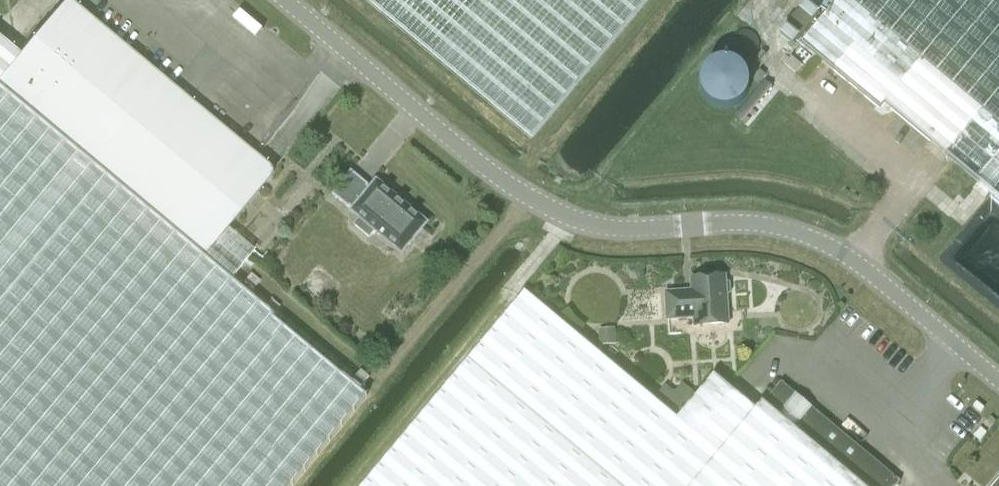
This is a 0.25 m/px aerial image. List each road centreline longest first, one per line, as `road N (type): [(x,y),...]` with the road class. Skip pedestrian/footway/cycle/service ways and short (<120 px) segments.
road 1 (unclassified): [(998,382),(860,266),(806,236),(726,223),(625,229),(538,203),(285,0)]

